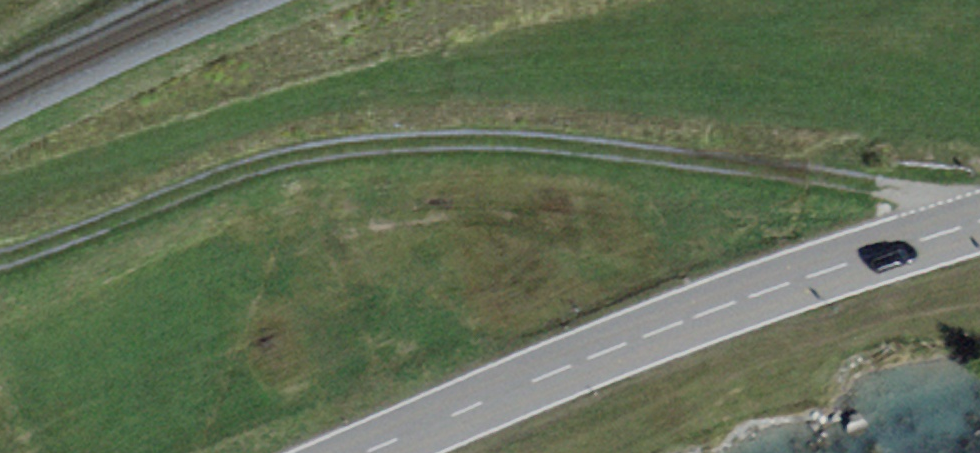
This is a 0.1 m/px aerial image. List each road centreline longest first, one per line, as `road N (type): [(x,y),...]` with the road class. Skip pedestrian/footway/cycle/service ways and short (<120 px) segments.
road 1 (track): [(0,261),(238,171),(384,143),(565,145),(894,188),(933,201),(950,230)]
road 2 (primary): [(979,221),(662,329),(367,452)]

